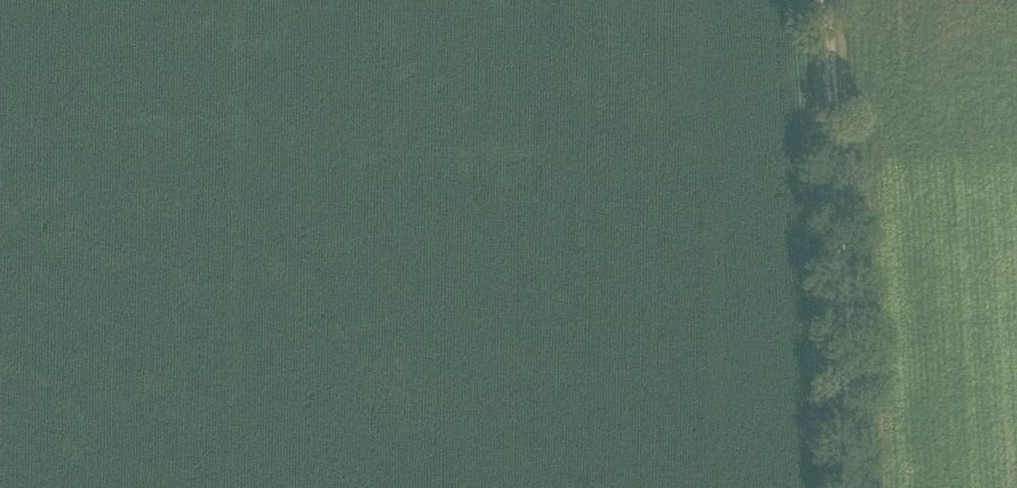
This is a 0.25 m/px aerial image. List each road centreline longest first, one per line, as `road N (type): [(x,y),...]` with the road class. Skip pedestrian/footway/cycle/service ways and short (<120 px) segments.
road 1 (track): [(856,487),(827,0)]

